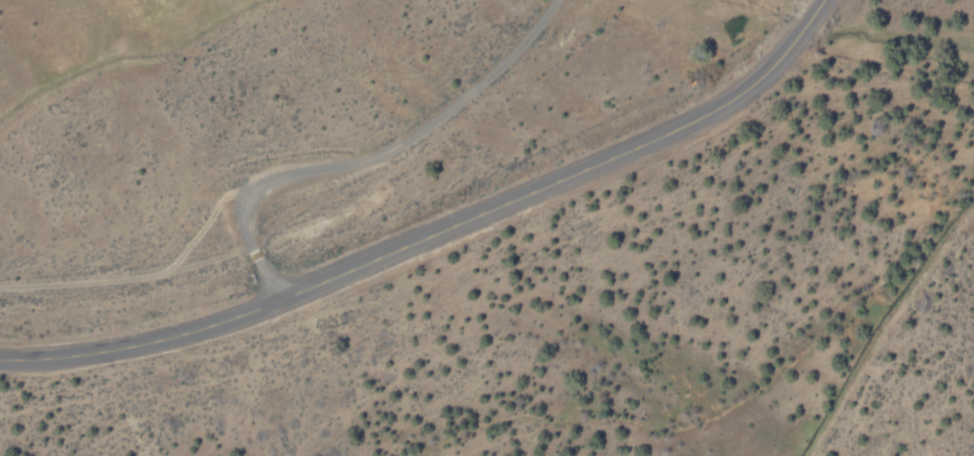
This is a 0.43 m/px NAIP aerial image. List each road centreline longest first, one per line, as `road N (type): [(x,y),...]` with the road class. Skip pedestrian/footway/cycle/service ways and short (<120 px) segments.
road 1 (tertiary): [(0,360),(147,345),(213,325),(673,133),(745,91),(825,0)]
road 2 (track): [(272,302),(245,224),(252,200),(274,184),(367,159),(471,104),(531,50),(557,0)]

